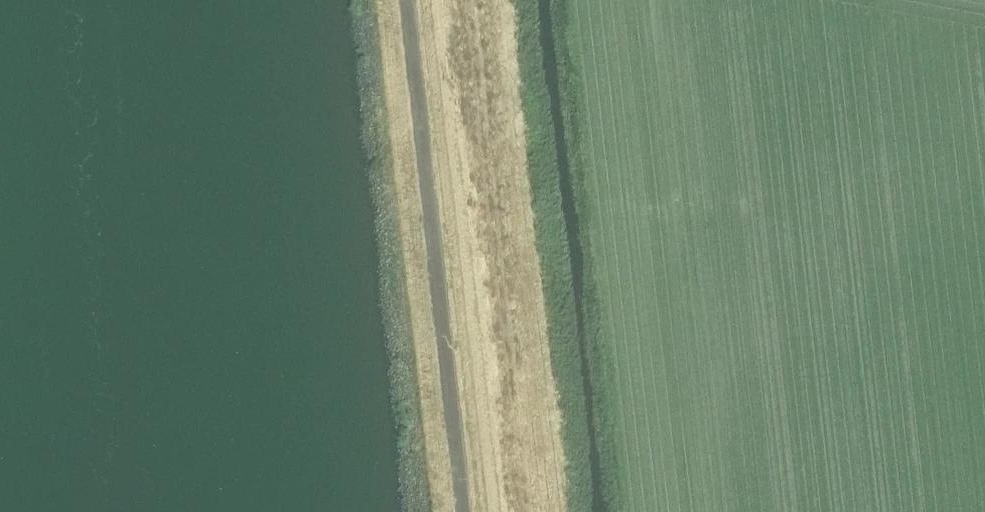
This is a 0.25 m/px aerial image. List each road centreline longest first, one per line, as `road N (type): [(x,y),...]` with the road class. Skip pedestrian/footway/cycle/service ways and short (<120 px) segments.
road 1 (unclassified): [(464,511),(407,0)]

